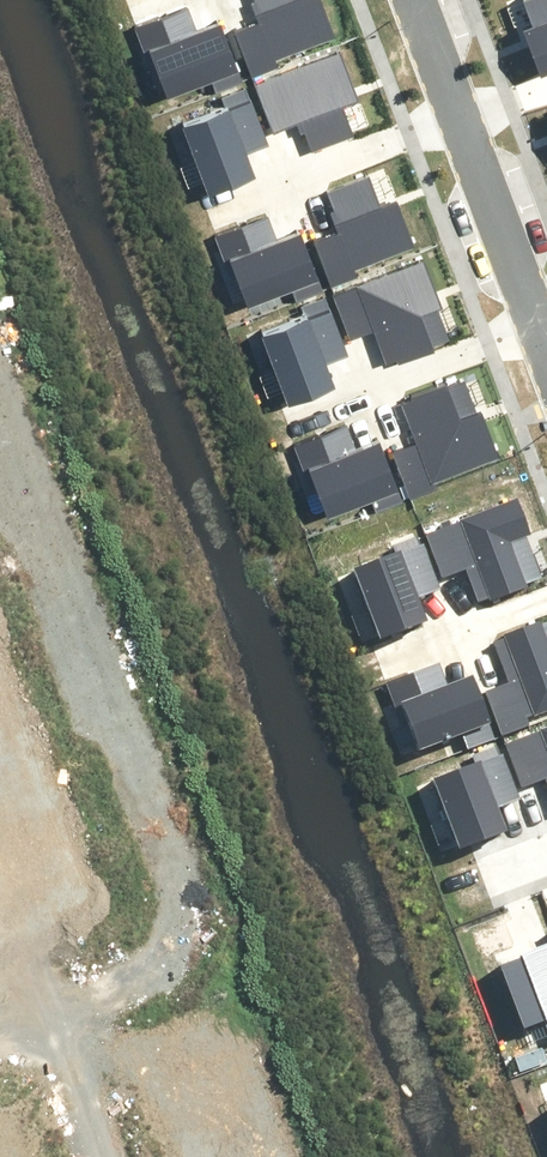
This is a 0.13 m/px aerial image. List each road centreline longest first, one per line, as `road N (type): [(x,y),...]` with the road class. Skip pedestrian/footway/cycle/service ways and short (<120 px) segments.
road 1 (residential): [(59,1017),(169,971),(194,947),(194,924),(0,413)]
road 2 (residential): [(412,0),(546,346)]
road 3 (residential): [(108,1156),(59,1017)]

